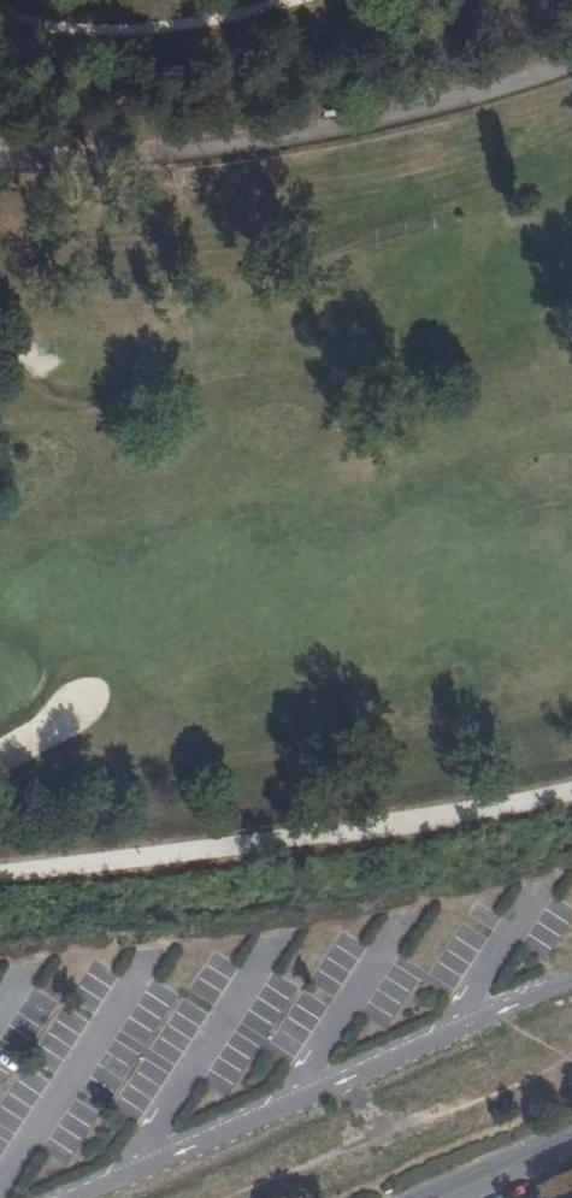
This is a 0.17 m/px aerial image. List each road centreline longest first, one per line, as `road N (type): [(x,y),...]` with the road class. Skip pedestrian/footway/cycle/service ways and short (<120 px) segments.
road 1 (residential): [(571,1145),(449,1197)]

